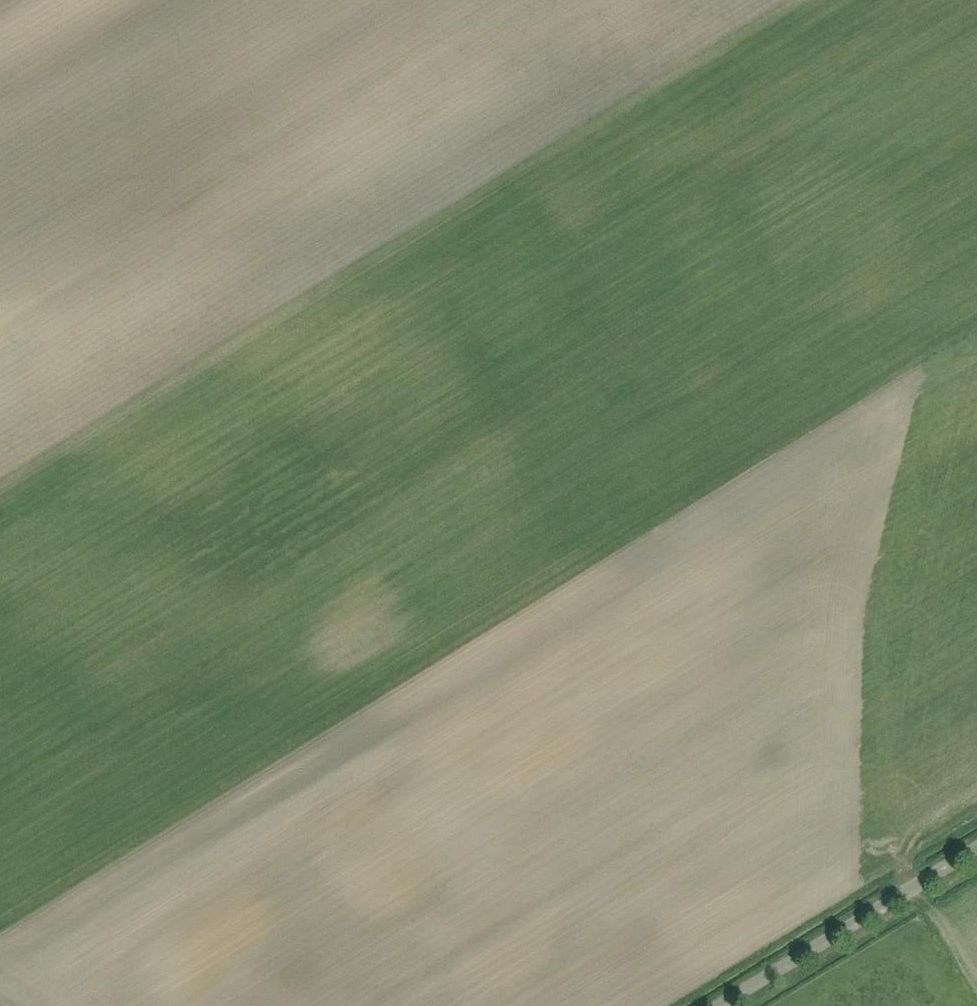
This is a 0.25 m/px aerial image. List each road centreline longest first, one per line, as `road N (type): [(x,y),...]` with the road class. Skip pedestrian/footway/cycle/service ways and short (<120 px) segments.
road 1 (unclassified): [(722,1005),(976,849)]

